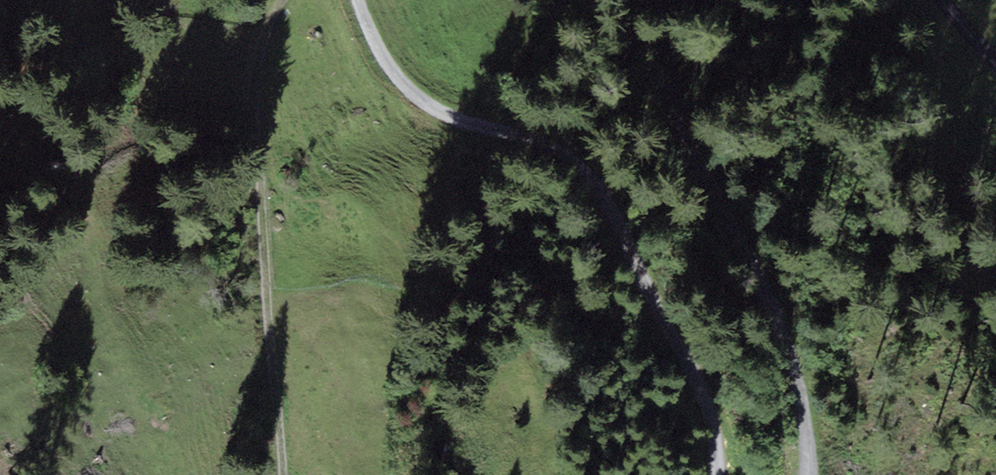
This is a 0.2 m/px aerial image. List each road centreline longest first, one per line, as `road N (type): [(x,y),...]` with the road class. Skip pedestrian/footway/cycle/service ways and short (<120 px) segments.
road 1 (unclassified): [(808,474),(793,362),(770,298),(686,137),(661,0)]
road 2 (track): [(281,474),(251,115),(269,17),(283,0)]
road 3 (unclassified): [(493,129),(574,160),(624,226),(646,288),(705,402),(715,474)]
road 4 (track): [(366,0),(391,62),(429,106),(493,129)]

